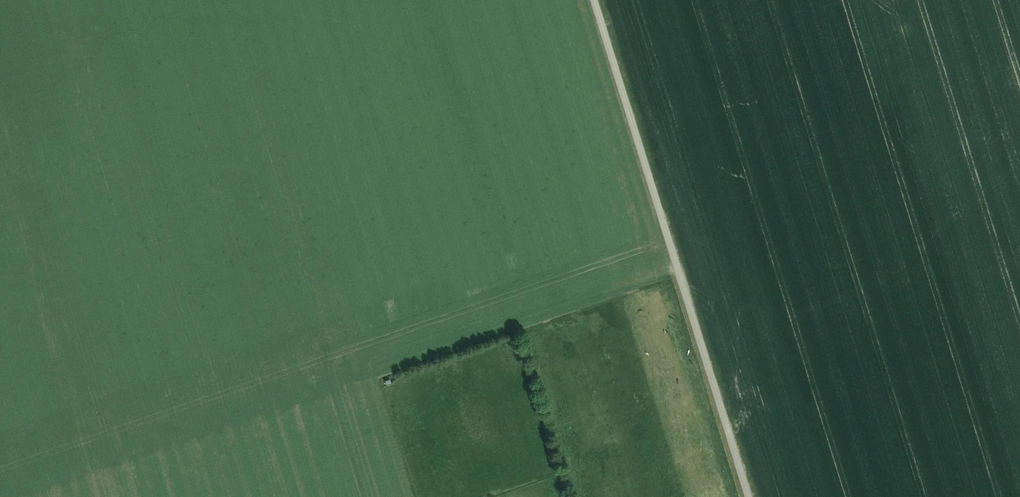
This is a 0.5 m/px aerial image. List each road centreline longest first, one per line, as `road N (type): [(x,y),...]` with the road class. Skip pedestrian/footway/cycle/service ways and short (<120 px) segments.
road 1 (unclassified): [(749,496),(595,0)]

